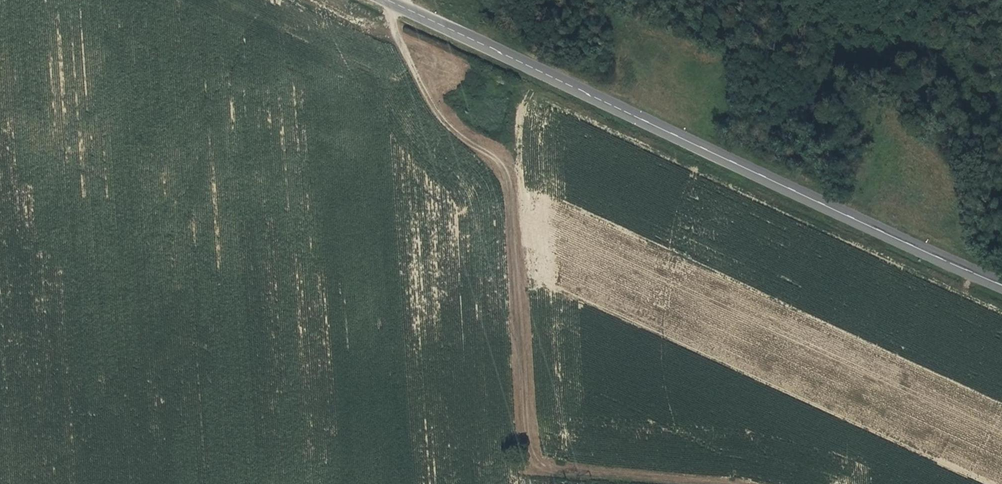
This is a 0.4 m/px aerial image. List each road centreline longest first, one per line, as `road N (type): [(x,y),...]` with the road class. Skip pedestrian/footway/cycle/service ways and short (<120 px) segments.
road 1 (tertiary): [(388,0),(1001,287)]
road 2 (track): [(695,483),(542,466),(532,452),(503,175),(421,89),(379,0)]

